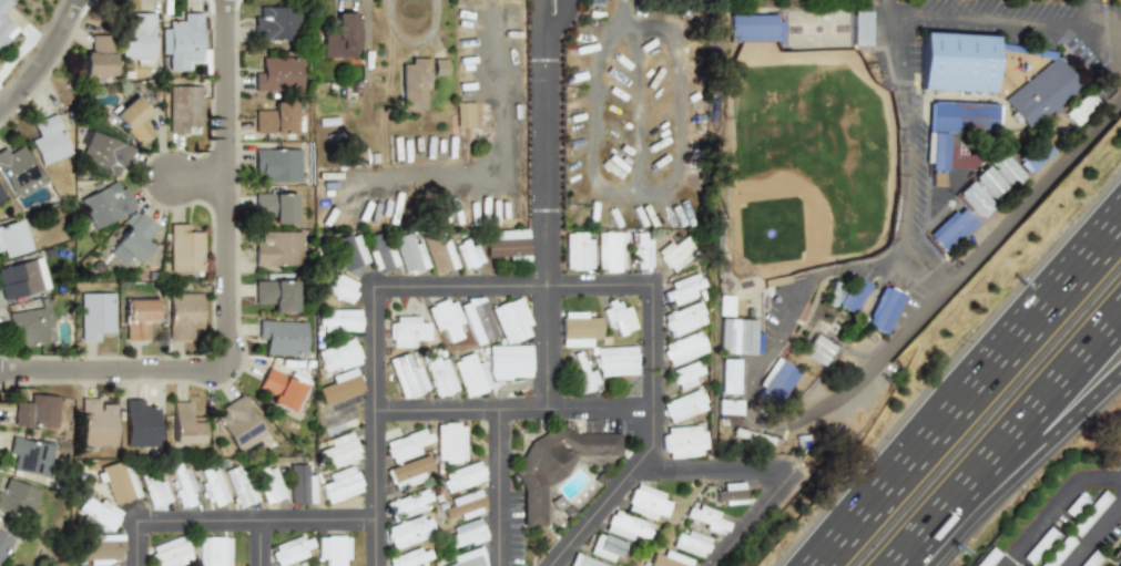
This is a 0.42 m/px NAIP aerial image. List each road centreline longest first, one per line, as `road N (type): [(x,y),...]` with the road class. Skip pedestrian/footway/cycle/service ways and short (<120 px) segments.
road 1 (residential): [(223,0),(230,346),(202,371),(0,374)]
road 2 (residential): [(547,409),(547,0)]
road 3 (motorway): [(900,565),(1120,317)]
road 4 (residential): [(554,565),(654,446),(656,288)]
road 5 (residential): [(380,565),(378,287)]
road 6 (residential): [(378,287),(656,288)]
road 7 (motorway): [(919,565),(1120,374)]
road 8 (residential): [(656,409),(379,409)]
road 9 (residential): [(143,523),(379,521)]
road 10 (motorway): [(1120,227),(982,380)]
road 11 (motorway): [(982,380),(860,514)]
road 12 (residential): [(794,473),(636,467)]
road 13 (residential): [(501,565),(502,409)]
road 14 (tertiary): [(0,109),(37,70),(73,0)]
road 15 (residential): [(712,565),(794,473)]

